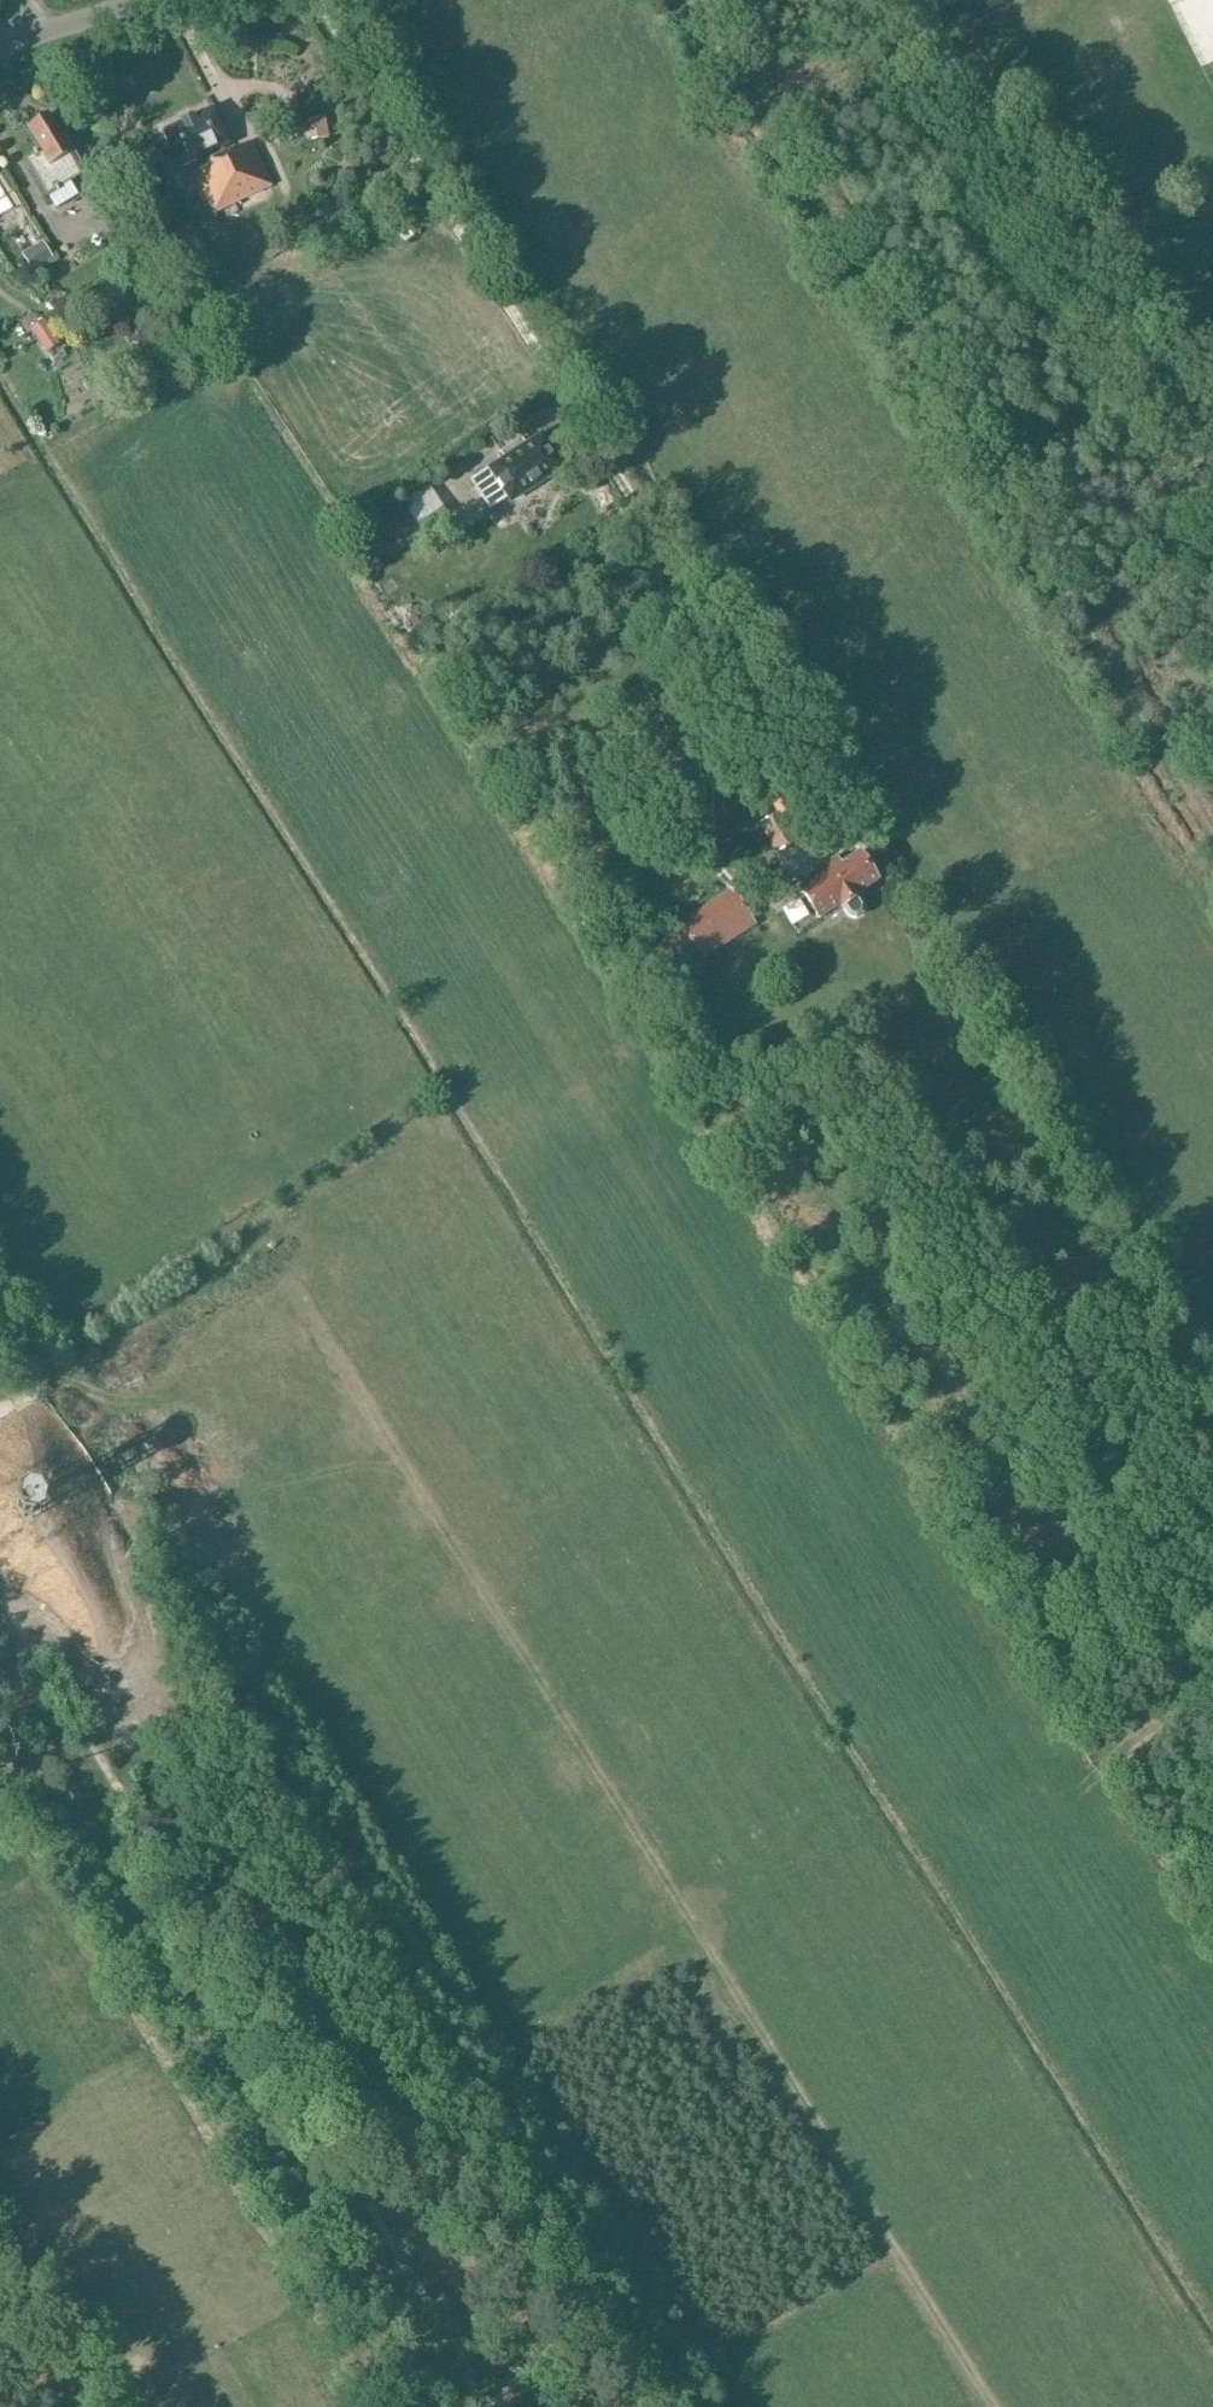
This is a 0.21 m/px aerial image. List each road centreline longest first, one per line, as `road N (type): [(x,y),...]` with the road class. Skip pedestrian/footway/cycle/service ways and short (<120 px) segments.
road 1 (track): [(314,0),(832,808)]
road 2 (track): [(294,1225),(265,1236),(50,1377)]
road 3 (track): [(1090,1759),(1212,1699)]

